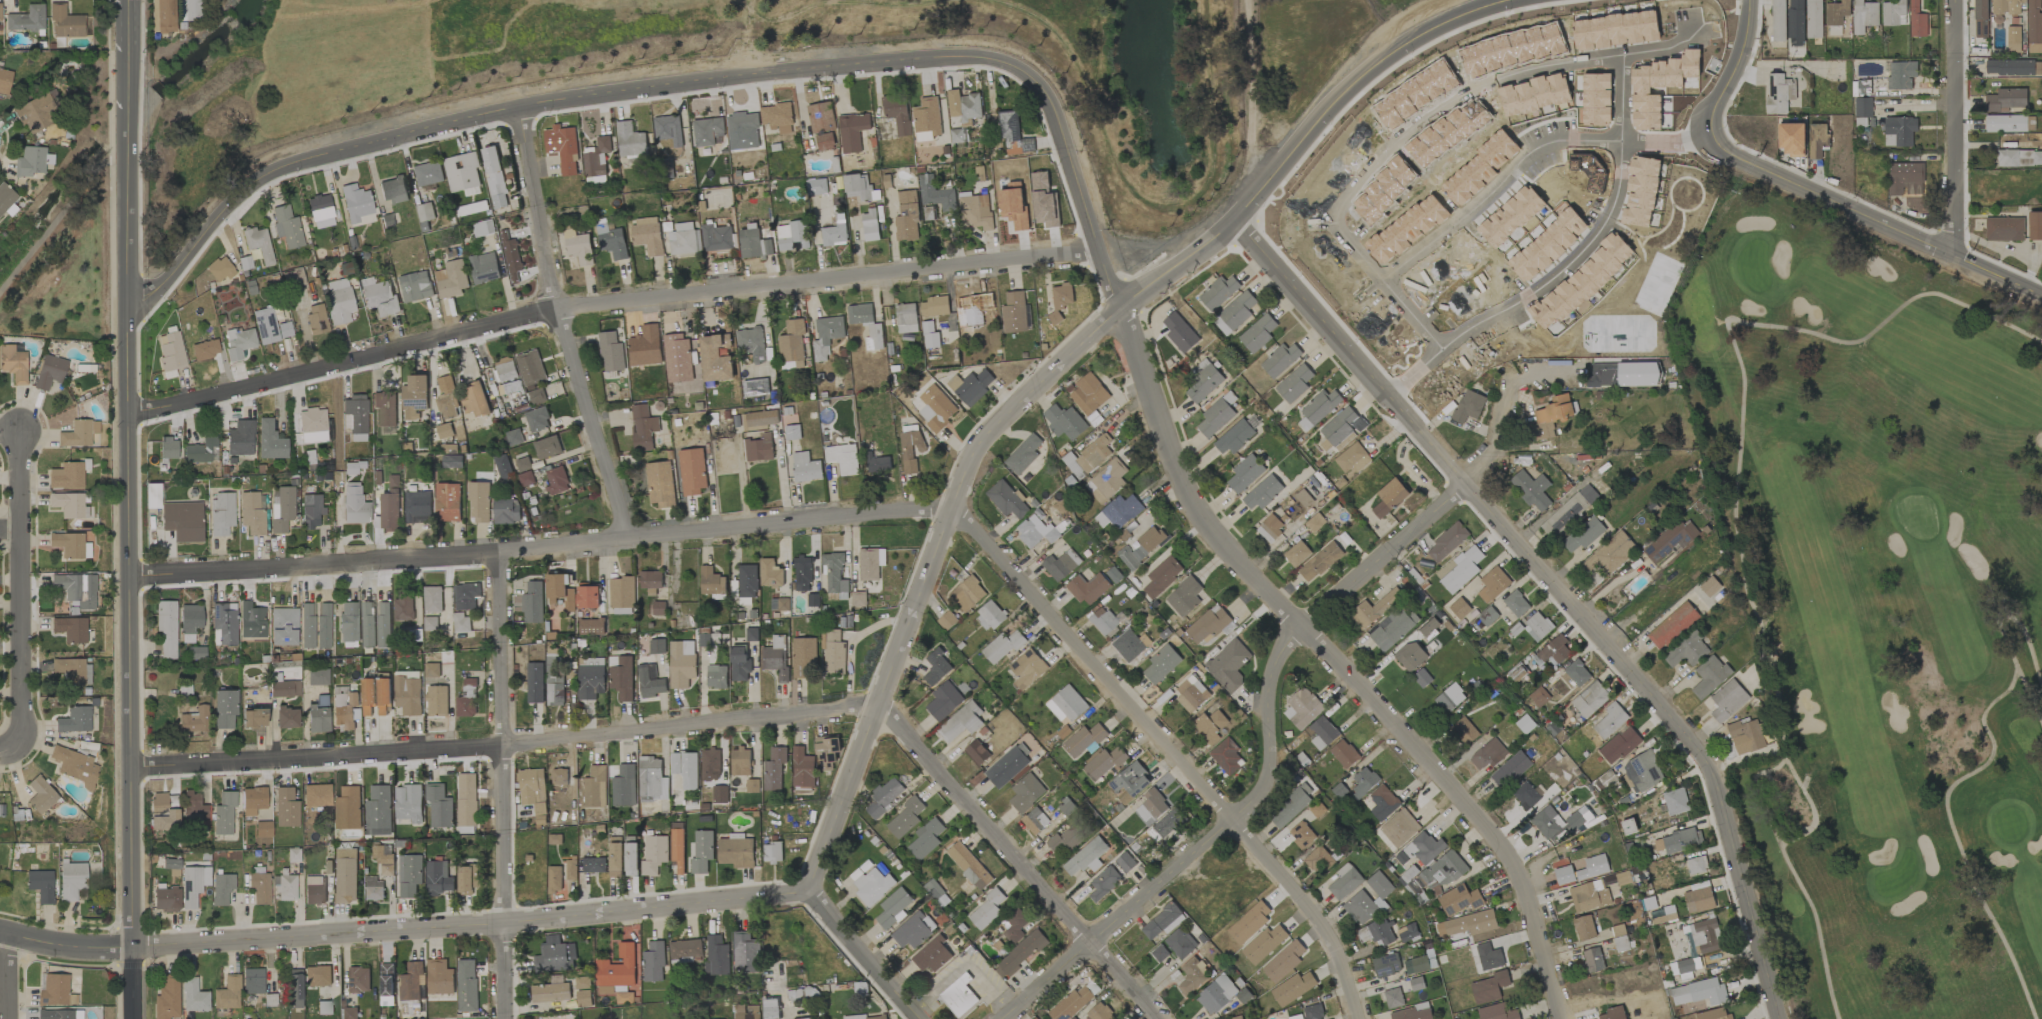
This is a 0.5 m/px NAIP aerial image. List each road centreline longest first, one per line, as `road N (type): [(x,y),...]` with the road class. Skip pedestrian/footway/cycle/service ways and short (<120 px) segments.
road 1 (residential): [(128,326),(234,198),(306,160),(600,92),(964,56),(1009,66),(1052,102),(1182,490),(1495,839),(1522,883),(1560,1018)]
road 2 (tertiary): [(1475,0),(1395,34),(1233,218),(1089,338),(978,448),(809,891),(134,950)]
road 3 (residential): [(130,575),(632,541),(954,506),(1326,934),(1357,1018)]
road 4 (residential): [(132,767),(503,745),(881,701),(1153,1018)]
road 5 (residential): [(128,419),(557,311),(1101,250)]
road 6 (tertiary): [(1233,218),(1696,741),(1784,1018)]
road 7 (residential): [(1007,1018),(1262,790),(1279,661),(1298,627),(1462,481),(1503,419),(1509,390),(1560,370),(1603,372)]
road 8 (secondary): [(128,125),(134,950)]
road 9 (residential): [(1383,279),(1337,215),(1427,118),(1504,78),(1666,48),(1693,32)]
road 10 (residential): [(499,552),(505,1018)]
road 11 (residential): [(520,109),(557,311),(632,541)]
road 12 (residential): [(1441,349),(1546,283),(1588,244),(1613,203),(1619,142),(1711,136)]
road 13 (residential): [(1619,142),(1557,142),(1532,152),(1383,279),(1441,349)]
road 14 (residential): [(1711,136),(1728,154),(2041,295)]
road 15 (residential): [(17,430),(18,748)]
road 16 (residential): [(1953,0),(1956,256)]
road 17 (residential): [(923,1018),(809,891)]
road 18 (residential): [(1747,0),(1743,40),(1710,116),(1711,136)]
road 19 (tertiary): [(134,950),(0,934)]

